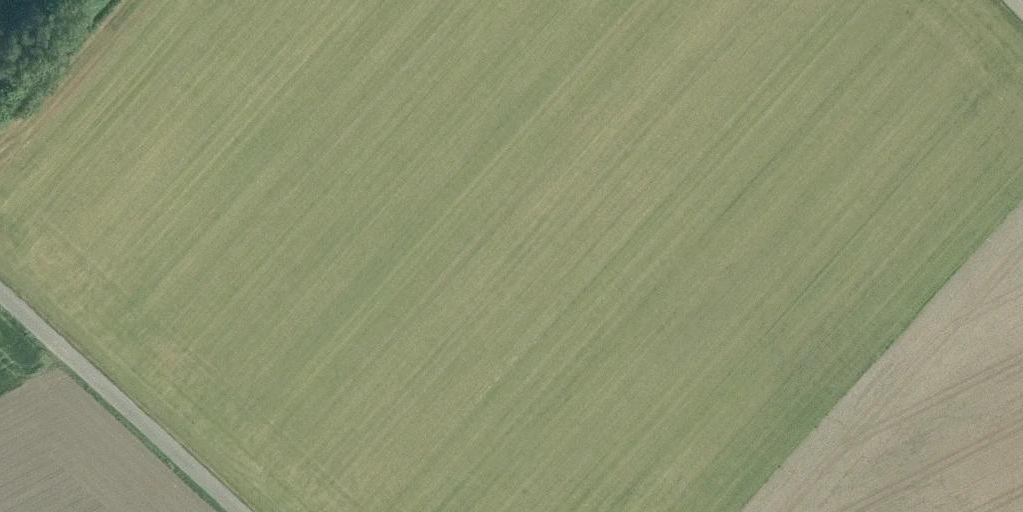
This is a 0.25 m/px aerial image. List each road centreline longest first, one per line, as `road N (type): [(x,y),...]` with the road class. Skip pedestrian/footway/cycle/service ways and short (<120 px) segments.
road 1 (unclassified): [(0,292),(237,511)]

